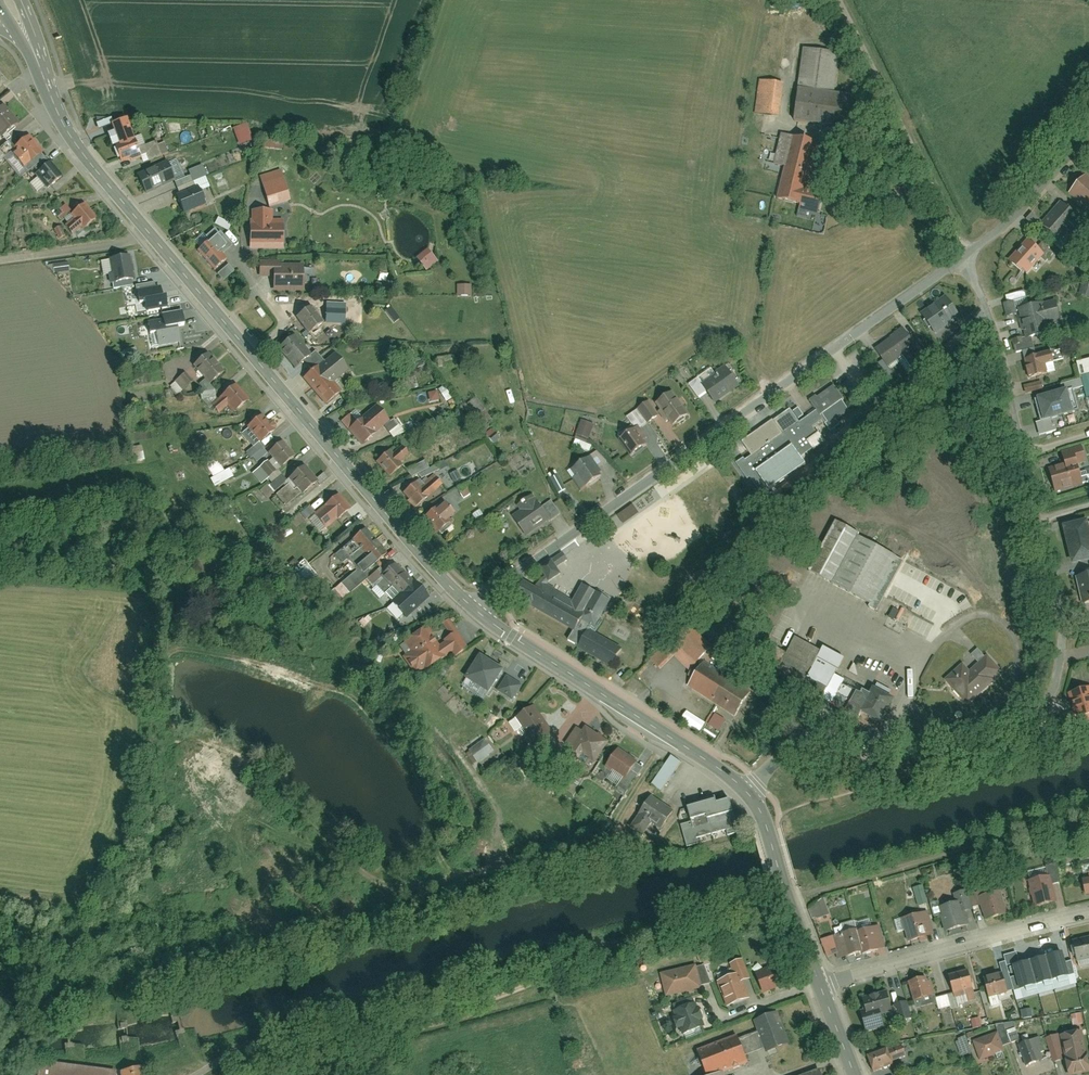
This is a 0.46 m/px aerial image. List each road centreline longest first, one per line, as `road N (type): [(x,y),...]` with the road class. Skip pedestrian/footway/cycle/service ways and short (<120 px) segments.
road 1 (residential): [(748,788),(789,748),(896,763),(997,739),(1023,723),(1055,676),(1060,613),(965,257)]
road 2 (tertiary): [(472,608),(81,151),(32,54)]
road 3 (residential): [(472,608),(965,257)]
road 4 (tertiary): [(748,788),(472,608)]
road 5 (residential): [(1088,913),(822,984)]
road 6 (residential): [(965,257),(1010,225),(1088,137)]
road 7 (track): [(0,260),(154,238)]
road 8 (tertiary): [(790,903),(748,788)]

